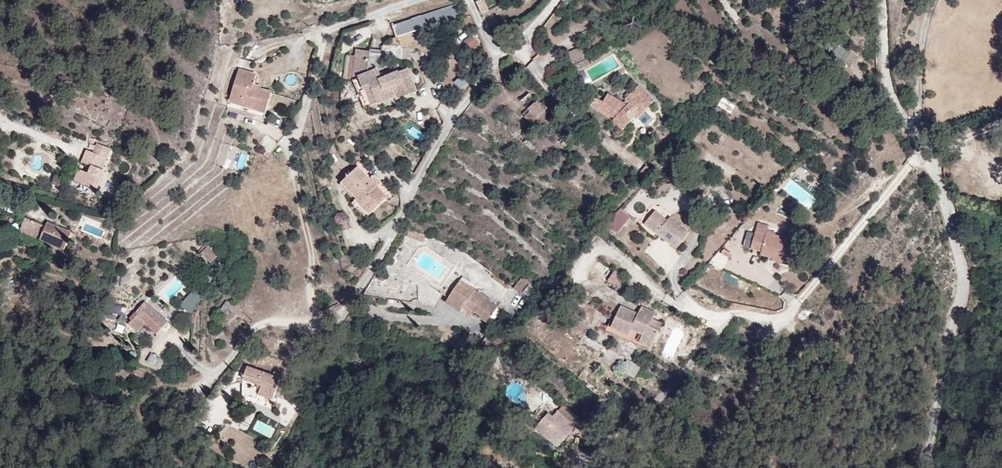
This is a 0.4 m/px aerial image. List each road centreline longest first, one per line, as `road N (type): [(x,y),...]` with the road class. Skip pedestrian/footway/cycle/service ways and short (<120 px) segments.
road 1 (residential): [(556,0),(524,45),(452,117),(394,234),(340,317),(270,321),(214,373),(181,346)]
road 2 (unclassified): [(880,0),(887,89),(928,163),(965,269),(925,467)]

